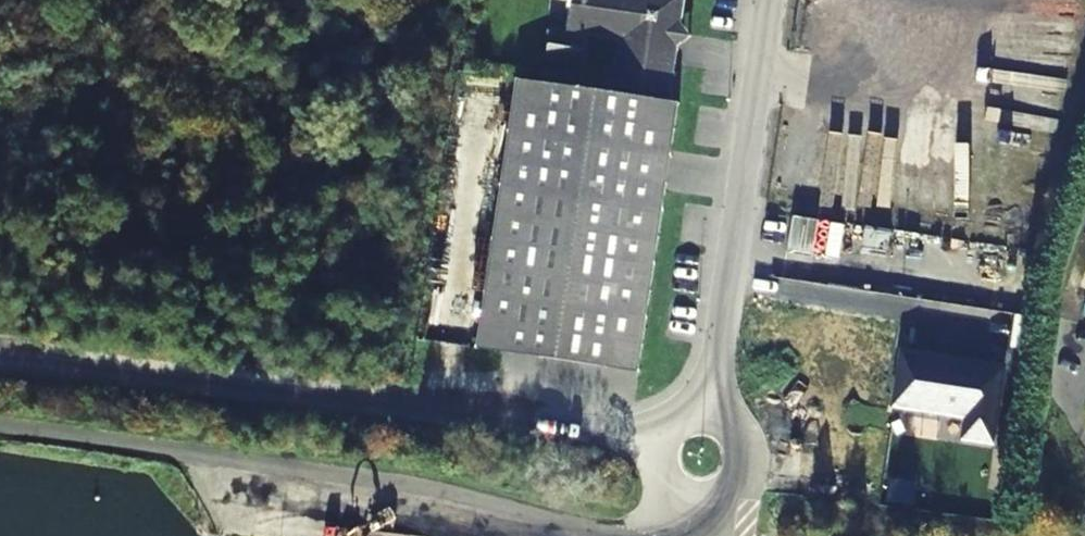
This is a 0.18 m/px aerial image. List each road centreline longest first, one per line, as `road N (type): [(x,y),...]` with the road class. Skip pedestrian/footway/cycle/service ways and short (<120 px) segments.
road 1 (unclassified): [(669,436),(0,360)]
road 2 (unclassified): [(0,426),(385,482),(608,535)]
road 3 (unclassified): [(708,420),(774,0)]
road 4 (unclassified): [(687,496),(715,497),(741,467),(738,442),(708,420)]

